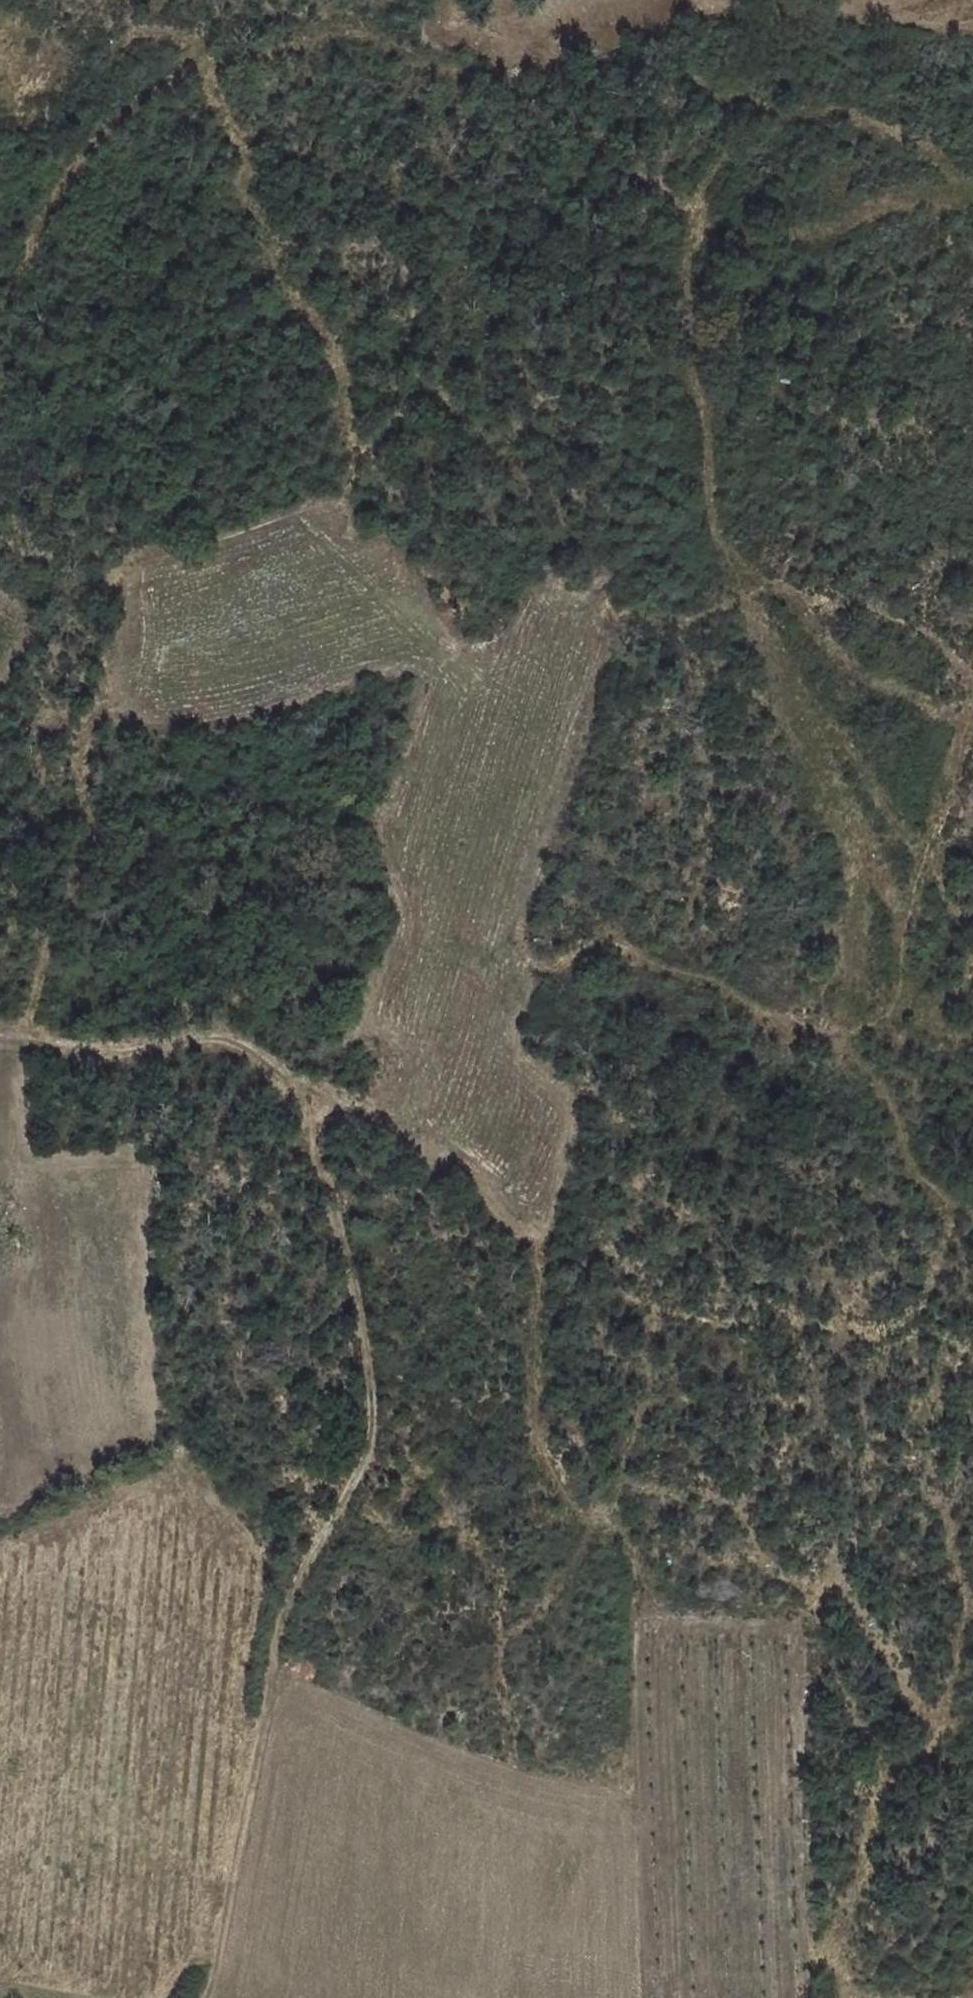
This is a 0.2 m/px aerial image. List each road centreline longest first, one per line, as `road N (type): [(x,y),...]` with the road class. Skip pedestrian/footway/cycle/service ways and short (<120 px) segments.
road 1 (track): [(0,1032),(101,1051),(233,1039),(275,1068),(311,1114),(329,1179),(369,1416),(355,1471),(284,1597),(203,1997)]
road 2 (track): [(20,1034),(95,840),(81,780),(94,732)]

